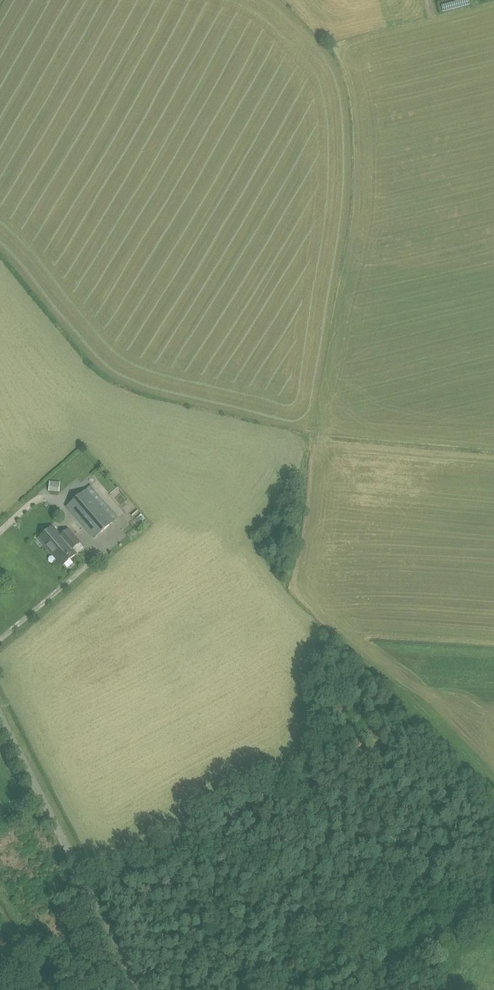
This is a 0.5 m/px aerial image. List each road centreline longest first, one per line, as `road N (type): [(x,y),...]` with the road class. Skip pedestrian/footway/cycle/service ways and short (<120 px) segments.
road 1 (unclassified): [(135,989),(0,717)]

